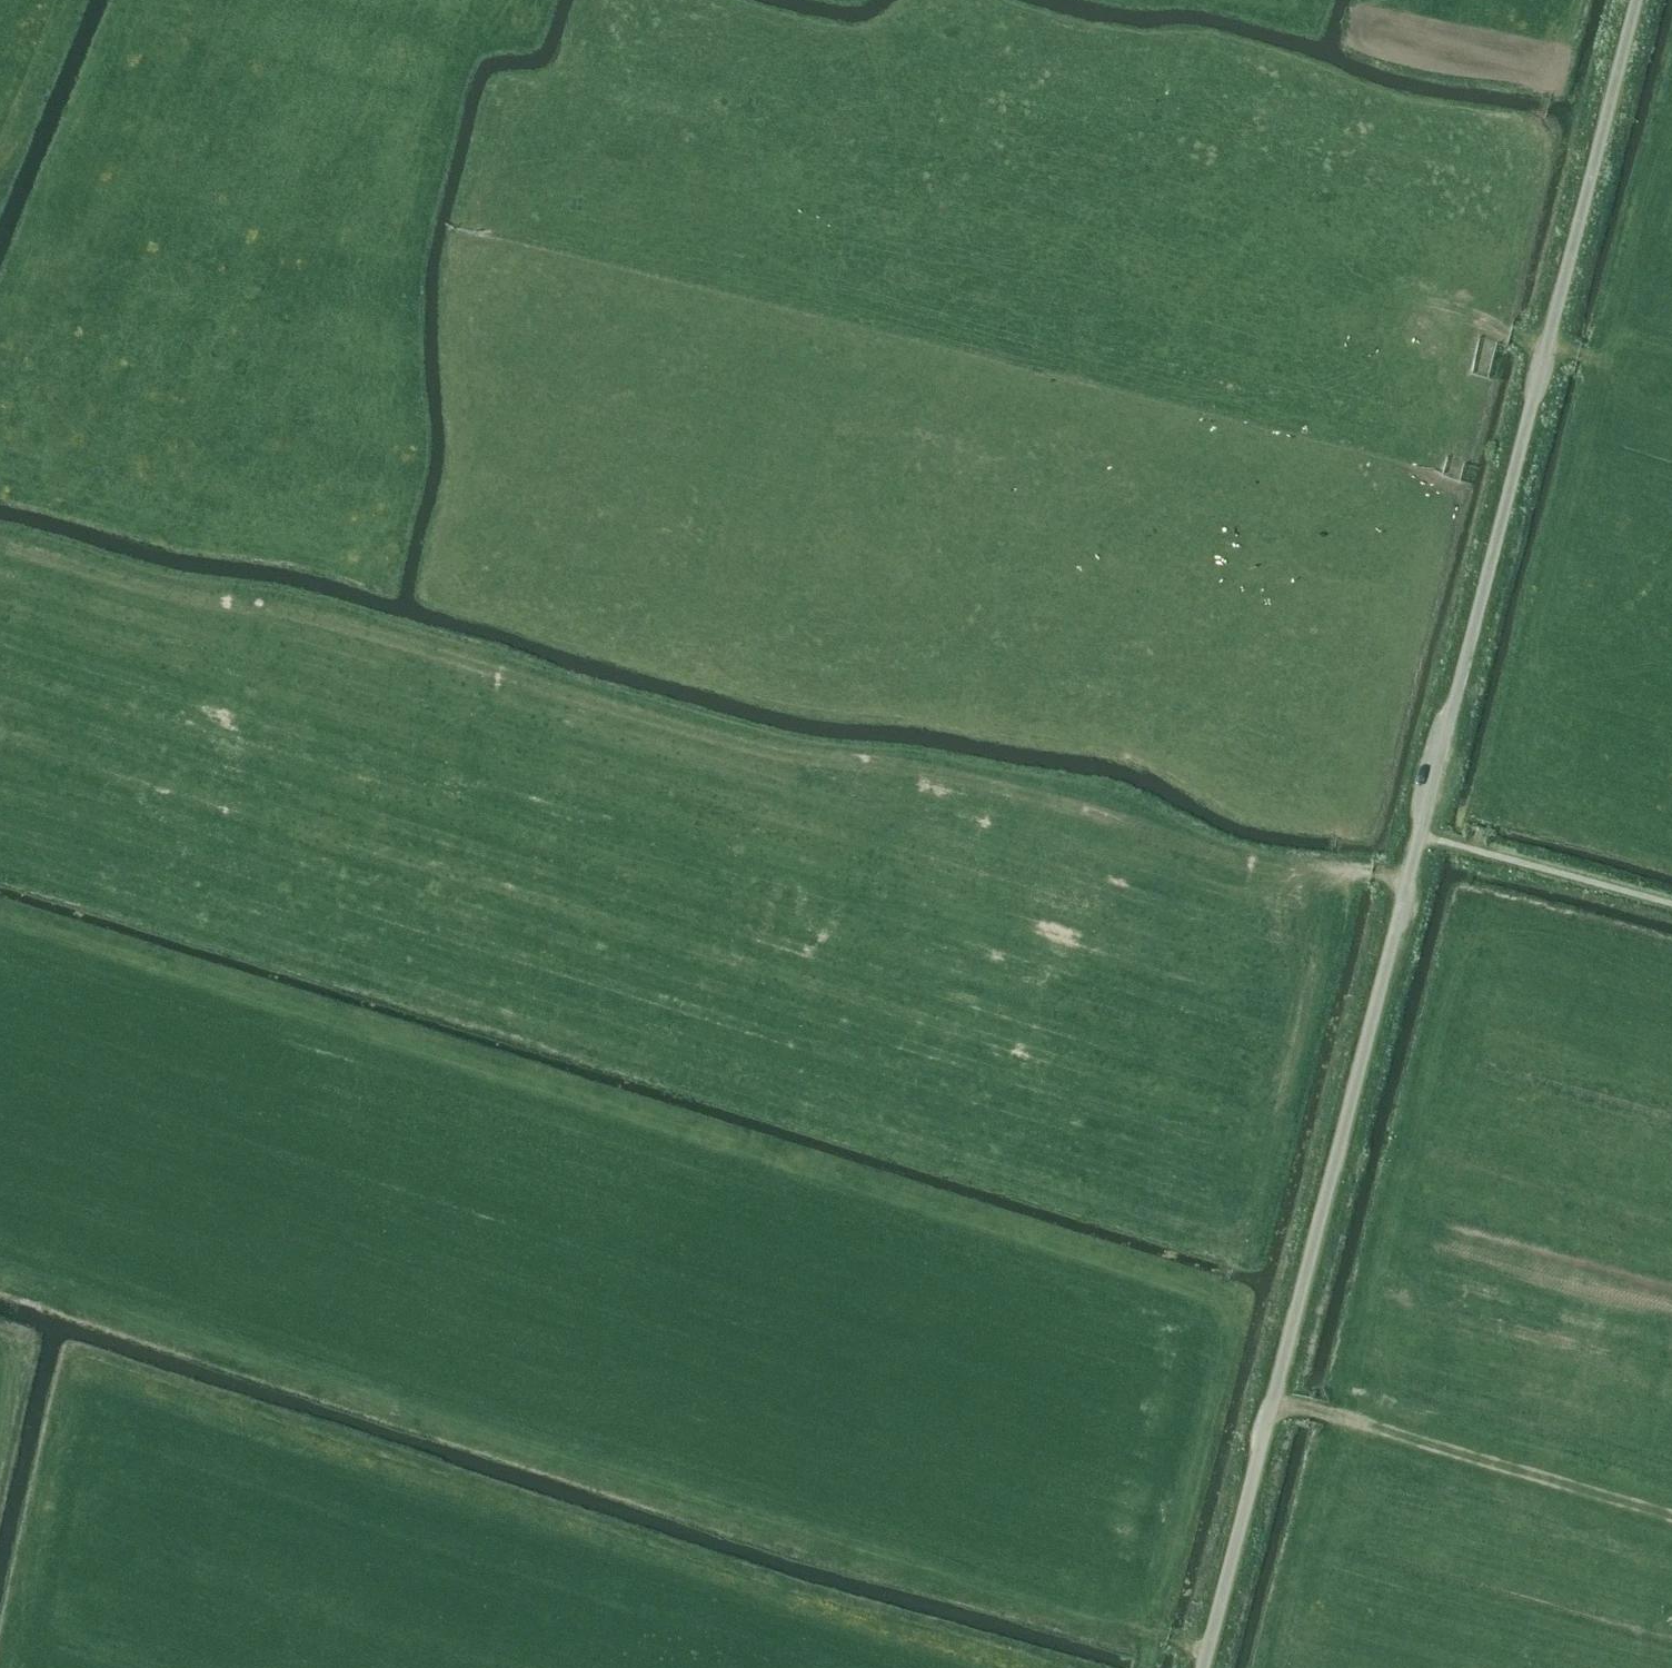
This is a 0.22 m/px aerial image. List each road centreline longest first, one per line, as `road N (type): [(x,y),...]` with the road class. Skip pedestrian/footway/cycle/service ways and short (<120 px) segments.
road 1 (unclassified): [(1202,1667),(1635,0)]
road 2 (track): [(1671,1516),(1291,1405)]

